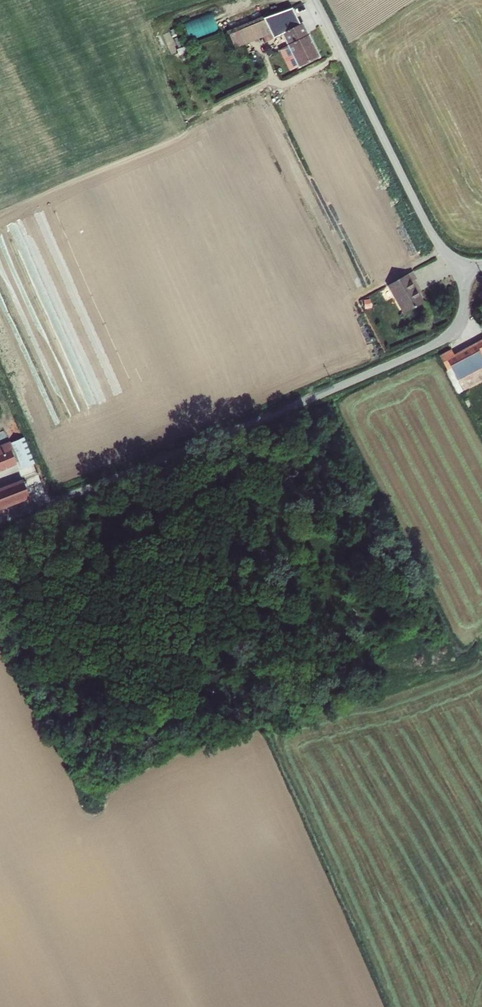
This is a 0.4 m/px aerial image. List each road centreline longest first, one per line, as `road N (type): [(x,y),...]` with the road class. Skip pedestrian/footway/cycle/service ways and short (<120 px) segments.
road 1 (unclassified): [(0,520),(436,343),(464,313),(464,263)]
road 2 (unclassified): [(464,263),(432,232),(313,0)]

